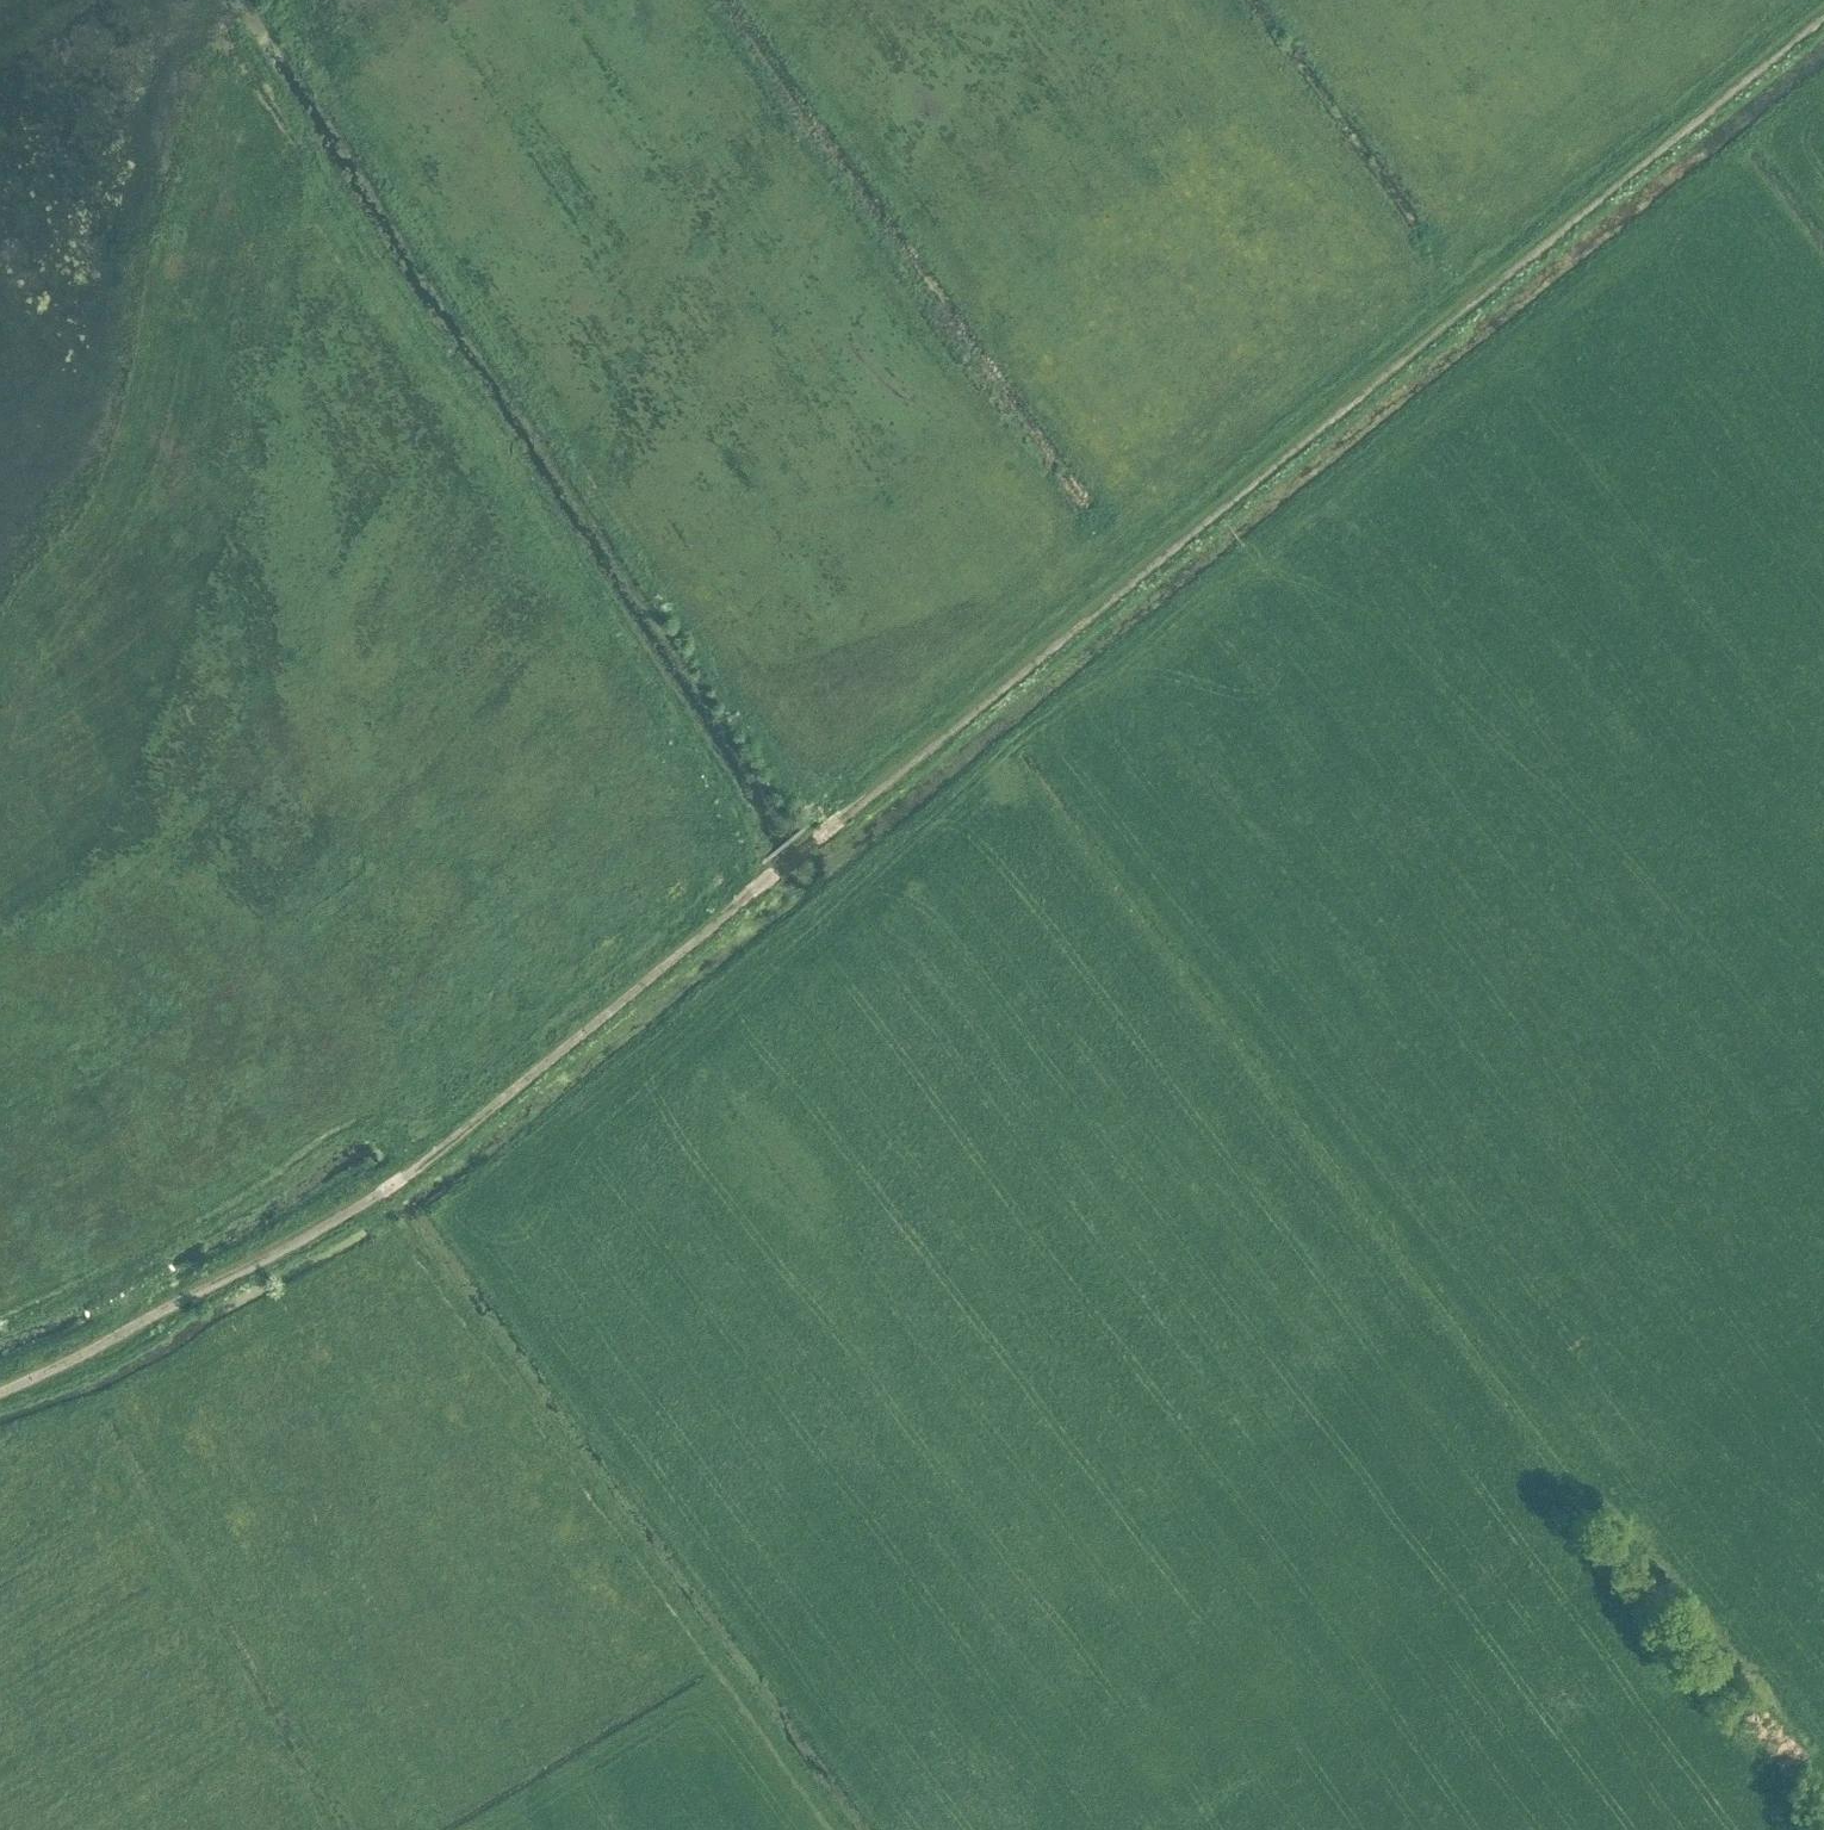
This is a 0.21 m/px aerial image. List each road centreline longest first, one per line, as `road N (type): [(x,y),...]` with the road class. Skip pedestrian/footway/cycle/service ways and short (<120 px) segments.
road 1 (track): [(833,824),(1012,660),(1819,0)]
road 2 (track): [(0,1390),(77,1357),(405,1177),(757,888)]

